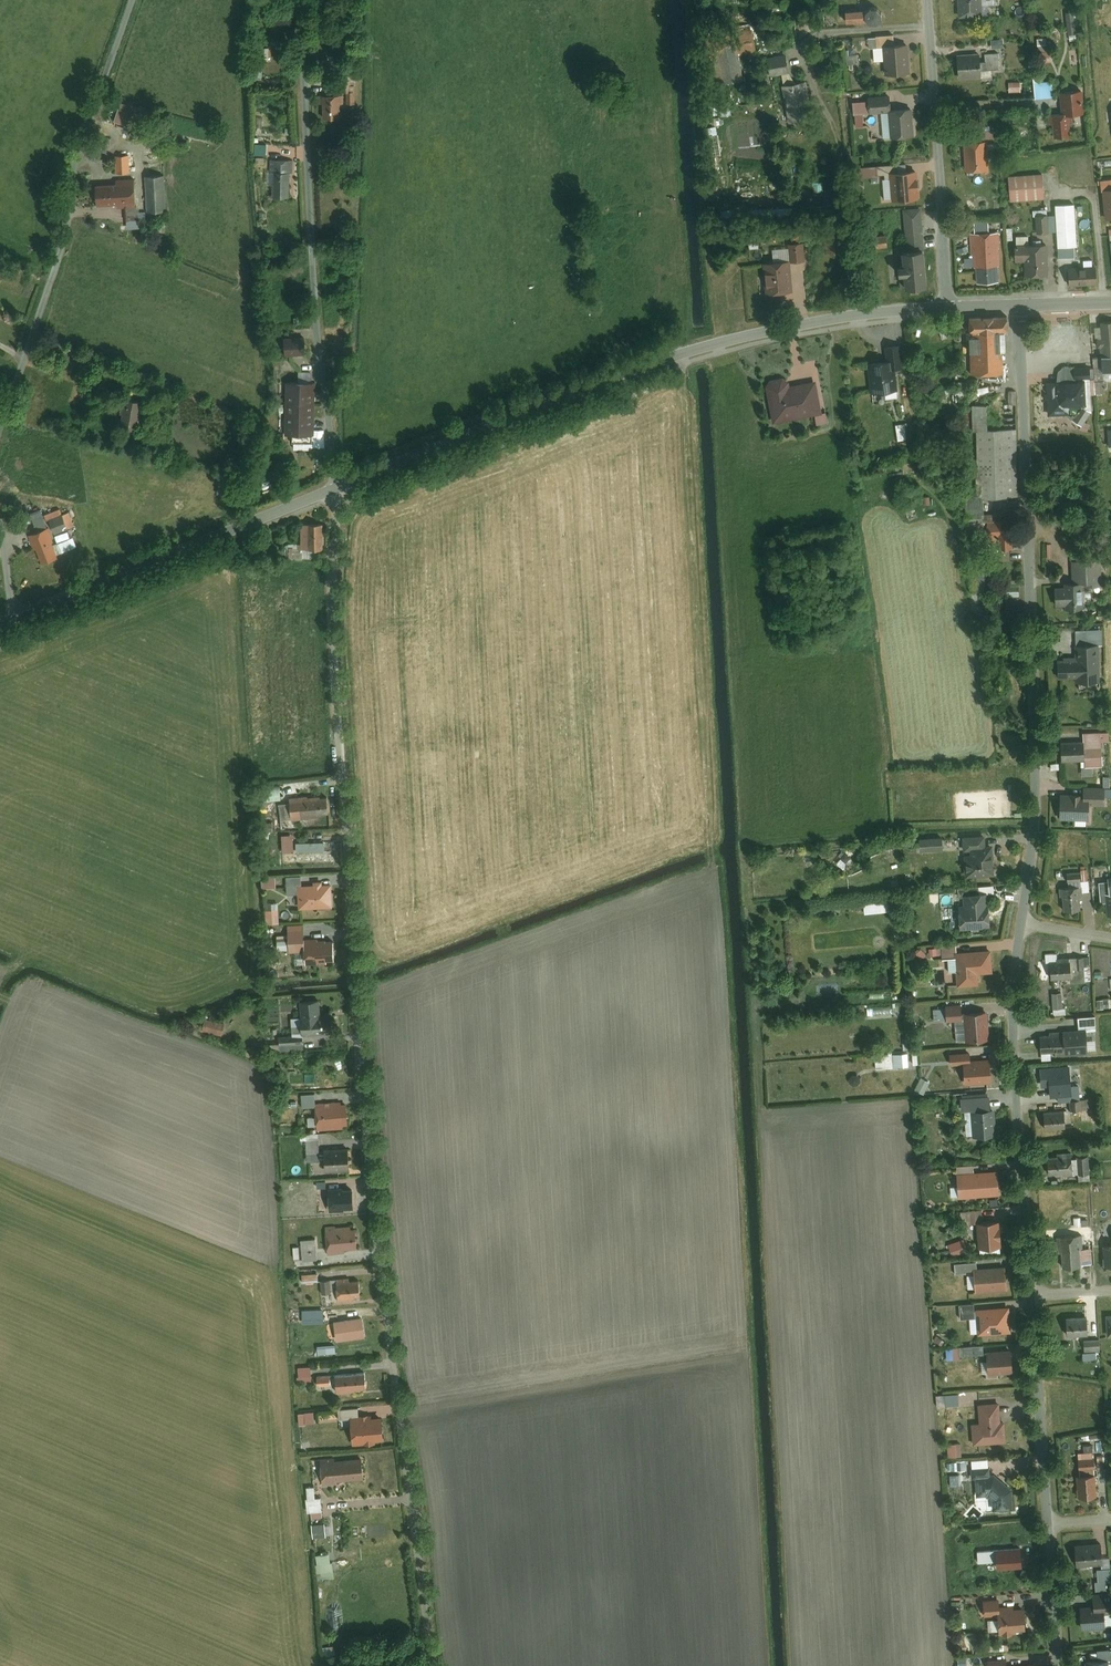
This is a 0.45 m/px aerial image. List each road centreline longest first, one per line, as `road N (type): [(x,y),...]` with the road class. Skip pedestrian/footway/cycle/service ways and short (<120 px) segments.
road 1 (unclassified): [(336,488),(336,657),(364,1091),(434,1665)]
road 2 (secondary): [(336,488),(721,341),(849,316),(948,307)]
road 3 (residential): [(1029,925),(1037,771),(1019,315)]
road 4 (unclassified): [(336,488),(301,0)]
road 5 (unclassified): [(133,0),(77,156),(65,243),(0,434)]
road 6 (residential): [(1036,1298),(1018,1070),(1029,925)]
road 7 (secondary): [(23,615),(336,488)]
road 8 (unclassified): [(929,0),(948,307)]
road 9 (residential): [(1052,1526),(1036,1298)]
road 10 (residential): [(1062,1665),(1052,1526)]

